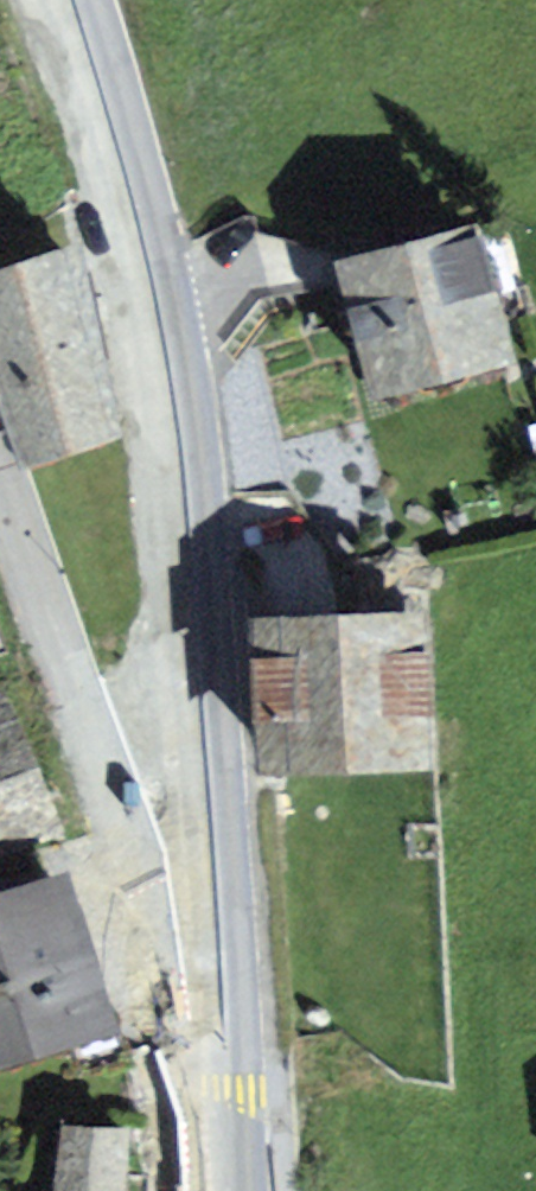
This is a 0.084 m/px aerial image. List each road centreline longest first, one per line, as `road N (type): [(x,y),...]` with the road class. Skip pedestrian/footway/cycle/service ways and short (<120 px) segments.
road 1 (secondary): [(77,0),(162,295),(197,523),(225,1066)]
road 2 (residential): [(0,520),(73,701),(155,948),(225,1066)]
road 3 (secondary): [(225,1066),(233,1190)]

